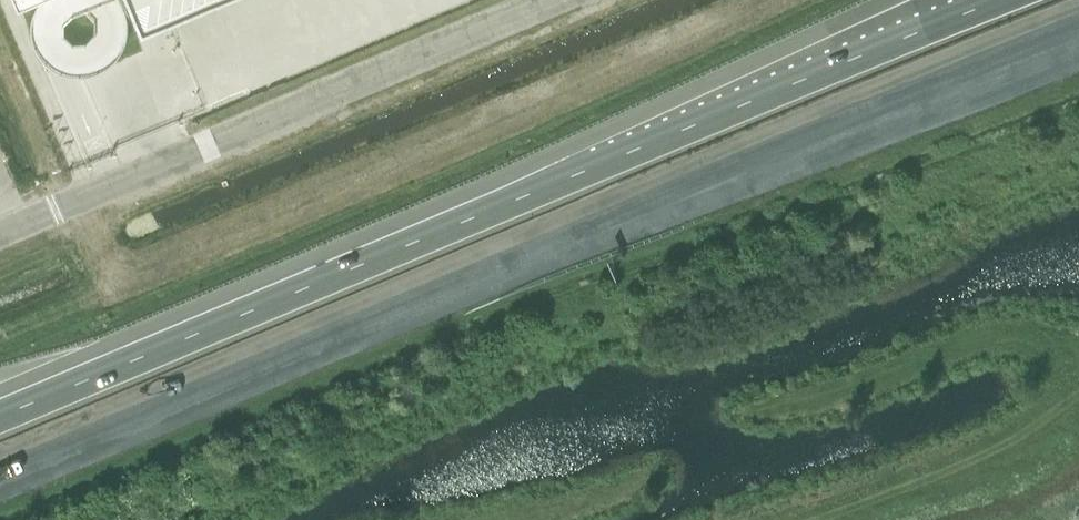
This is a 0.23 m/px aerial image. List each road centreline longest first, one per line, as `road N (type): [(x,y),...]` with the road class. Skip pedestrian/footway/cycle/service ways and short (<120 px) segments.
road 1 (motorway): [(0,468),(1078,20)]
road 2 (motorway): [(1002,0),(0,417)]
road 3 (unclassified): [(0,235),(555,0)]
road 4 (track): [(811,519),(1018,440),(1078,395)]

